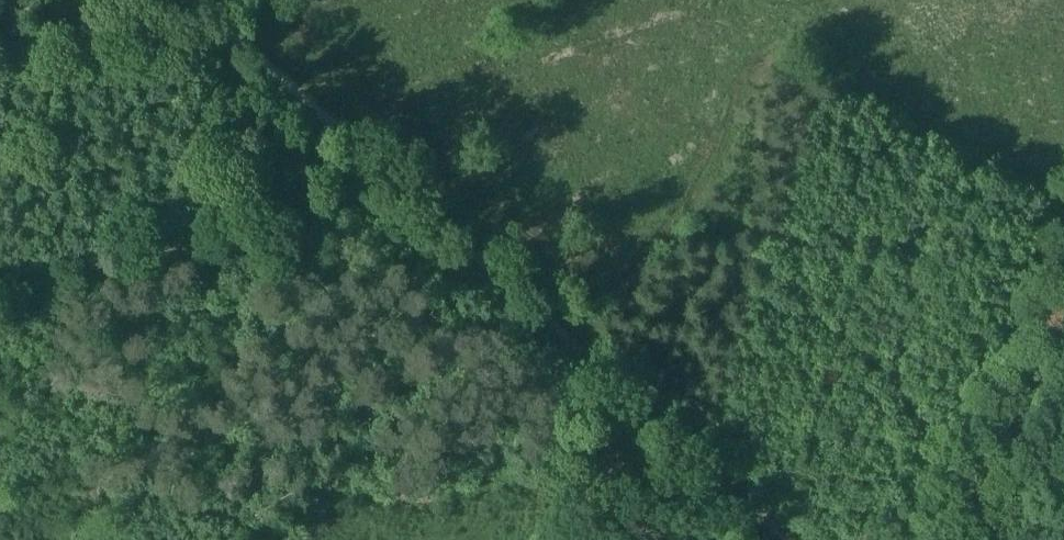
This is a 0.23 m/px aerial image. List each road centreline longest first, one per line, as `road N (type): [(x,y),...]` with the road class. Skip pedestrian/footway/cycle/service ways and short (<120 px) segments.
road 1 (track): [(239,26),(634,391)]
road 2 (track): [(634,391),(788,539)]
road 3 (track): [(603,539),(634,391)]

